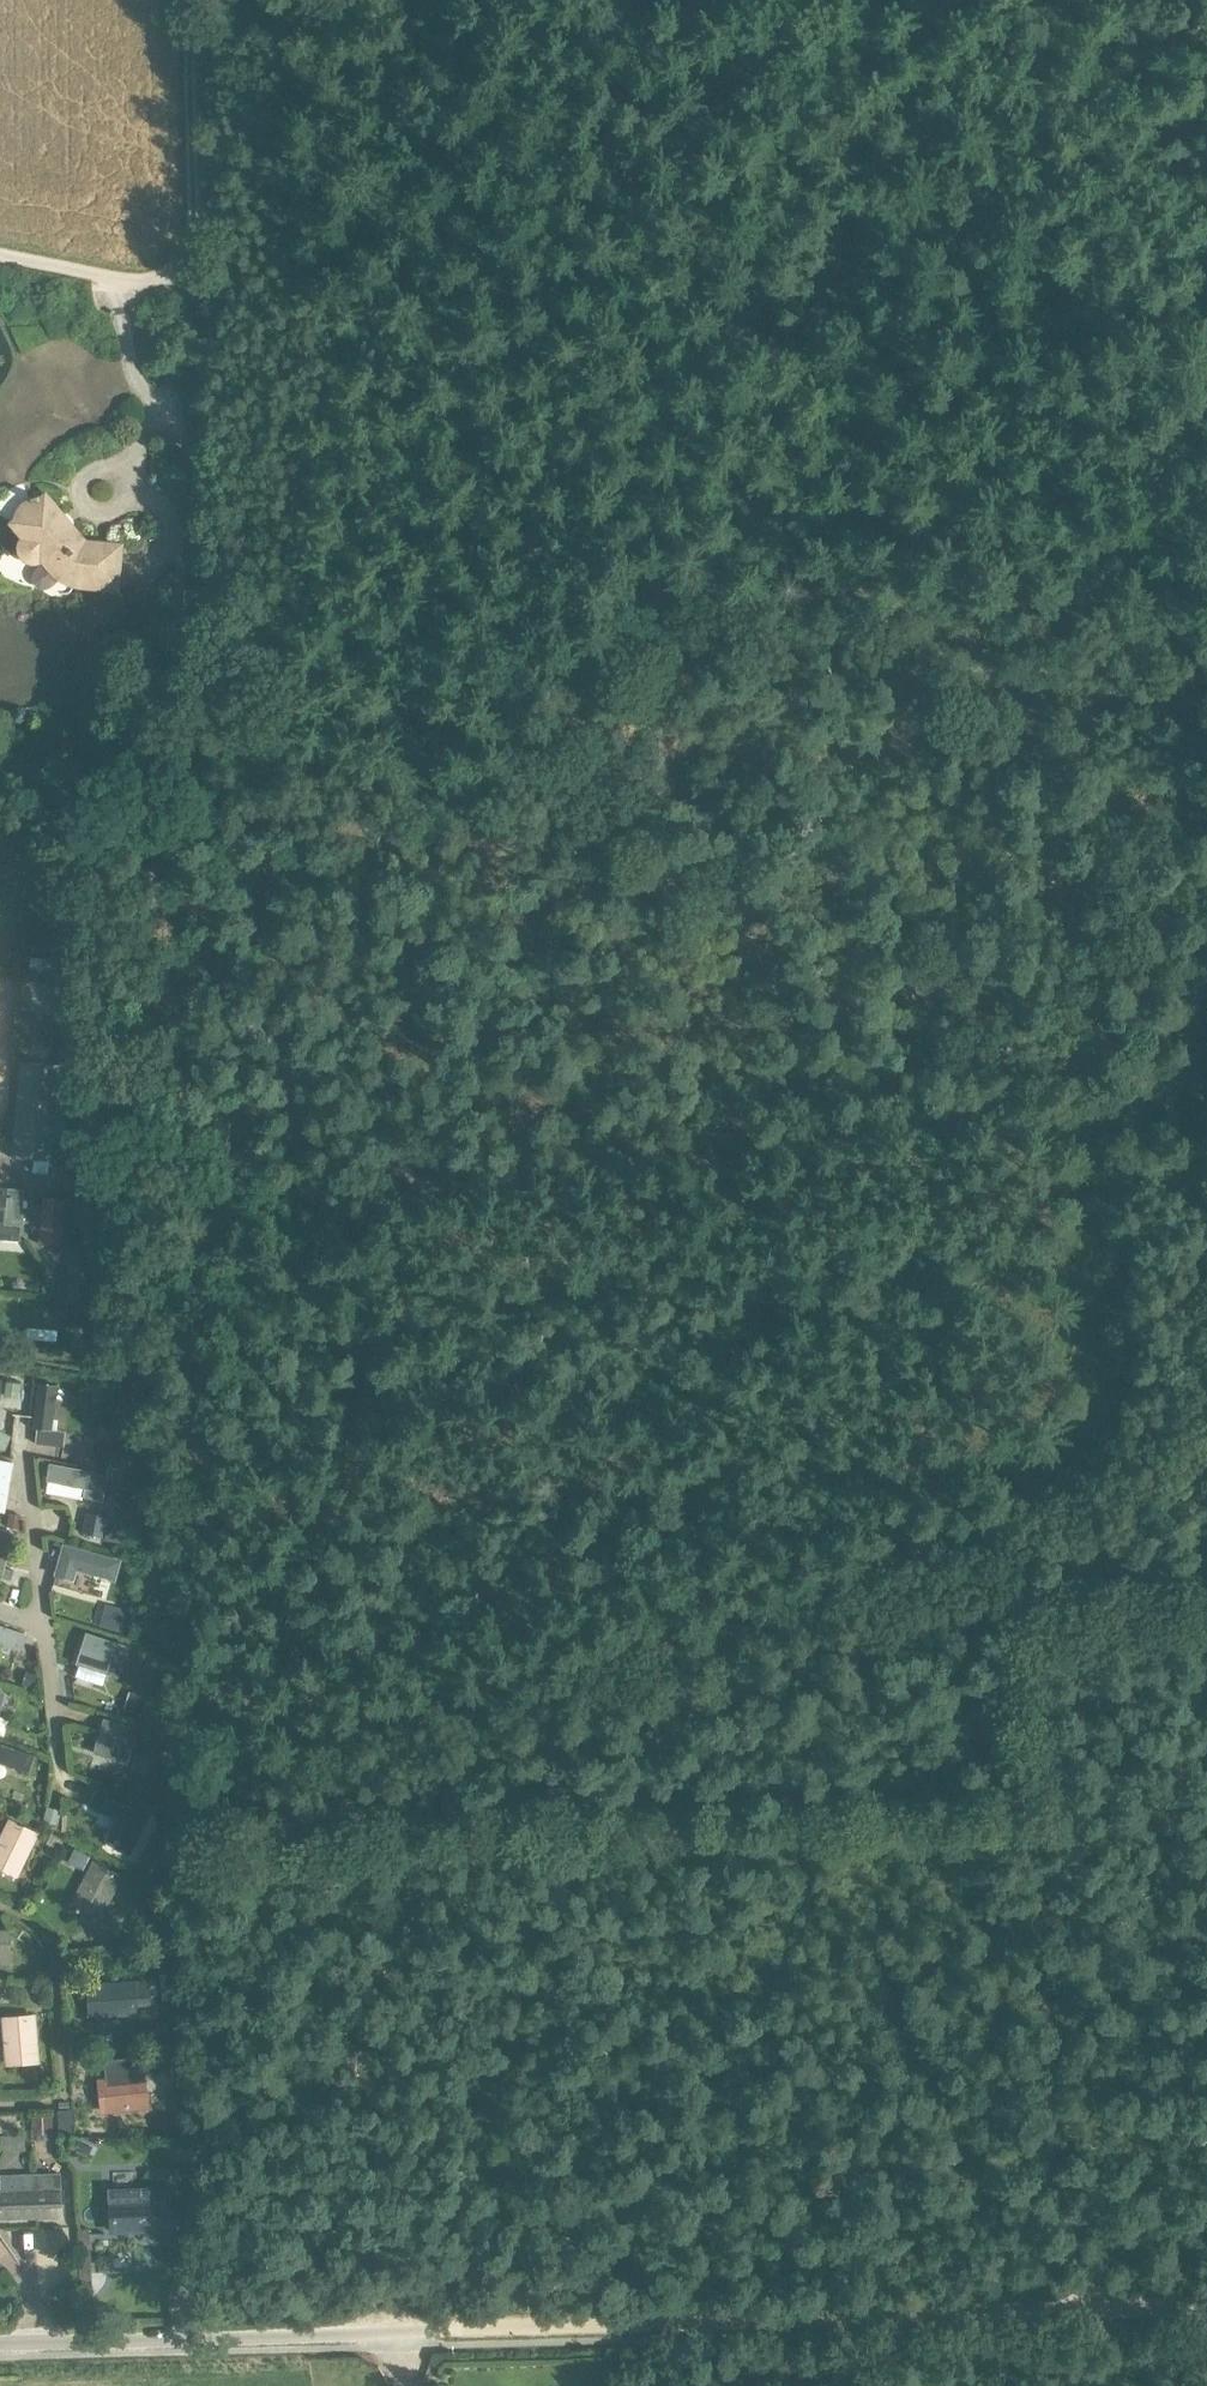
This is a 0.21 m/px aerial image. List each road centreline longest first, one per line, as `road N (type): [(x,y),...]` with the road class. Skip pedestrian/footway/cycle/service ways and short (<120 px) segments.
road 1 (track): [(429,2334),(1206,2307)]
road 2 (unclassified): [(0,2345),(429,2334)]
road 3 (track): [(190,0),(199,227),(186,262),(166,277)]
road 4 (track): [(166,277),(129,279),(0,254)]
road 5 (track): [(166,277),(192,293),(304,309)]

